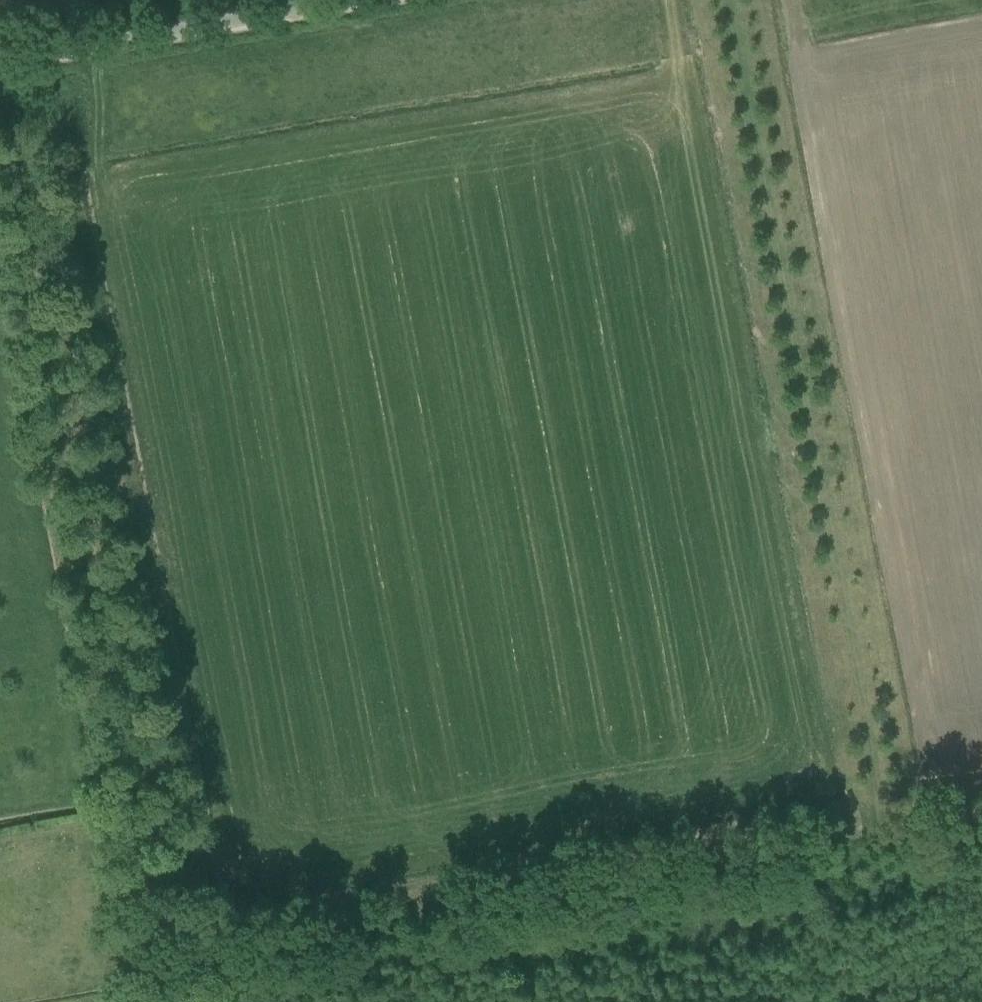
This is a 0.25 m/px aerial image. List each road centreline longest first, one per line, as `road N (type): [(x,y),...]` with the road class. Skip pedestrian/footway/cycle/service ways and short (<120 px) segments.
road 1 (track): [(0,88),(182,957)]
road 2 (track): [(729,0),(889,830)]
road 3 (unclassified): [(362,0),(0,65)]

